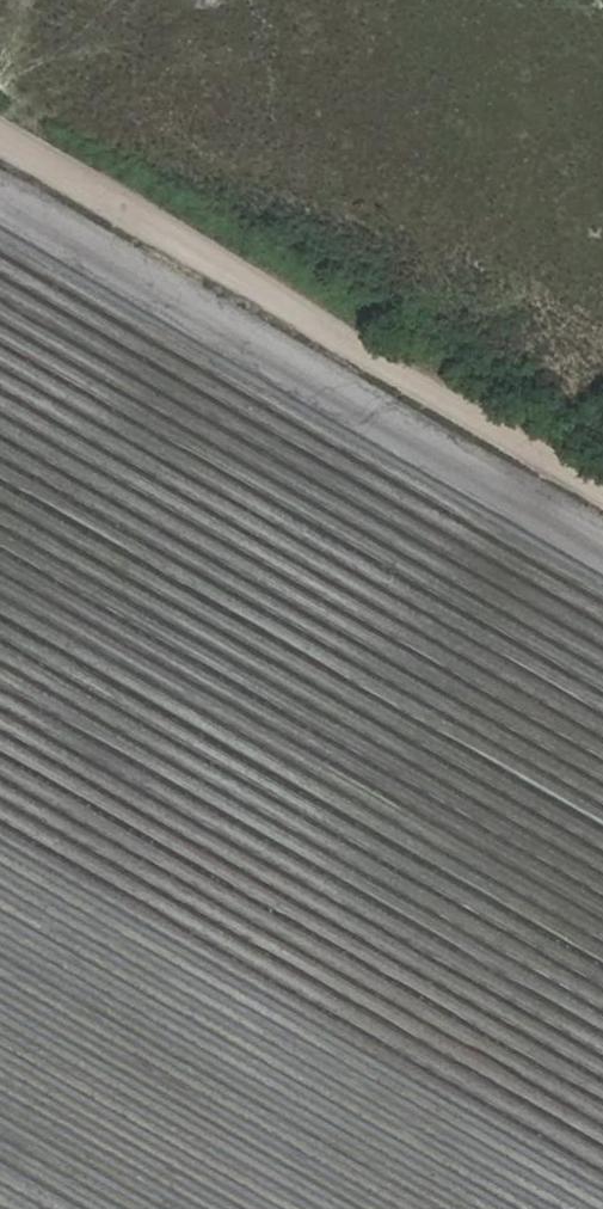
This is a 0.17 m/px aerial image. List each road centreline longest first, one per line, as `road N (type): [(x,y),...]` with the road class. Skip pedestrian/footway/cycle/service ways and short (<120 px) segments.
road 1 (track): [(602,482),(0,136)]

